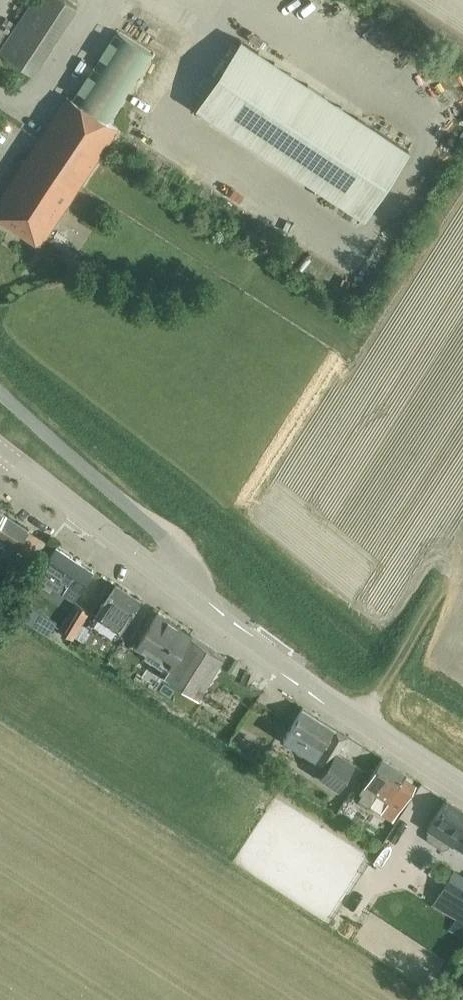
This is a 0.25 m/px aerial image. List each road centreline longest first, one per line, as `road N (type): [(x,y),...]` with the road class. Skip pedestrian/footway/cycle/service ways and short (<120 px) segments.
road 1 (tertiary): [(462,786),(267,654),(0,450)]
road 2 (track): [(363,722),(455,566)]

